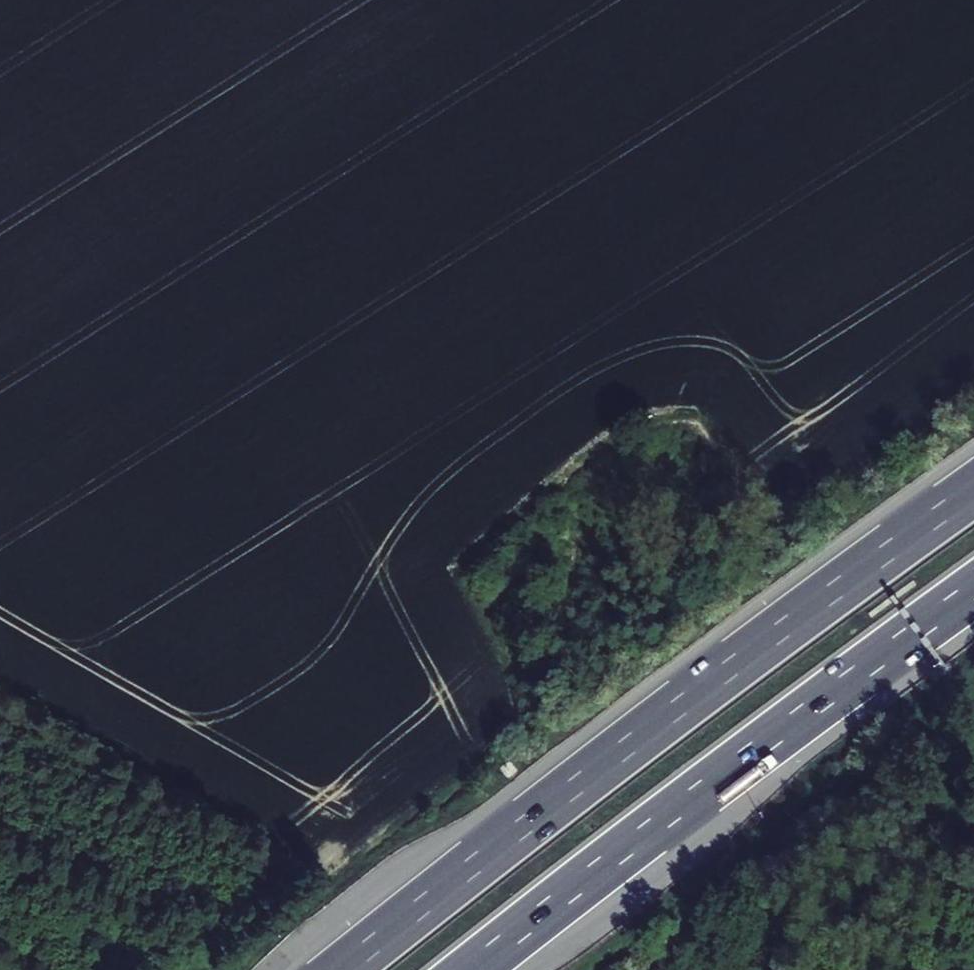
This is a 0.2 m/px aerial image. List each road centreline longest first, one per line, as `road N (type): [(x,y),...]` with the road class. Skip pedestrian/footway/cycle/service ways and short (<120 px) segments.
road 1 (motorway): [(973,488),(340,969)]
road 2 (motorway): [(469,969),(973,589)]

